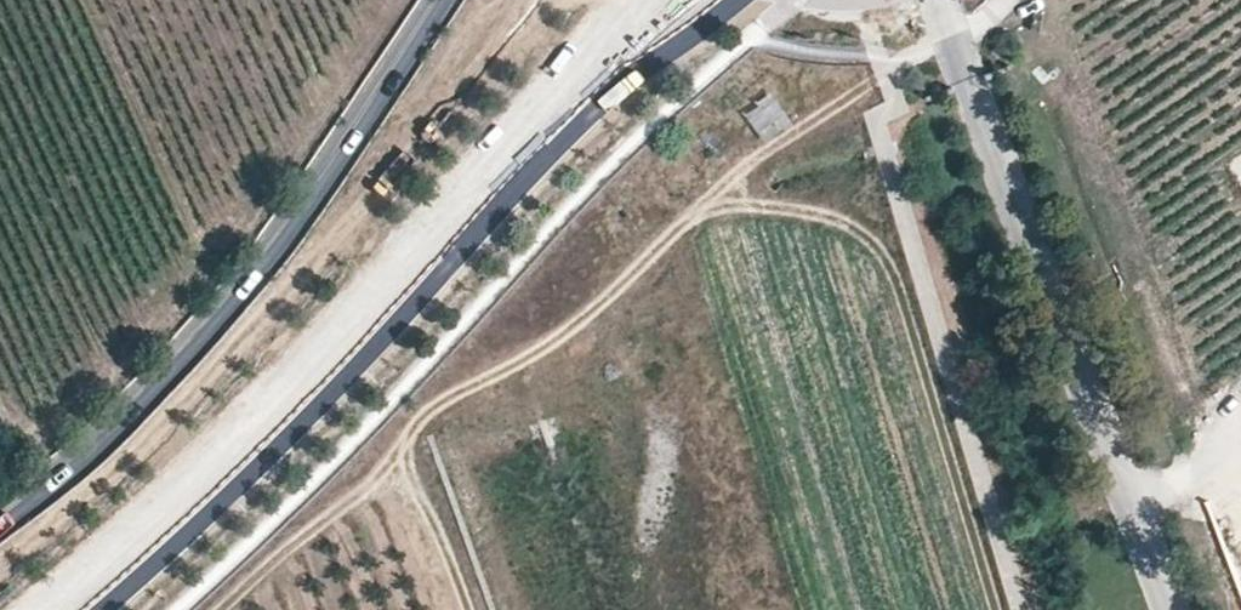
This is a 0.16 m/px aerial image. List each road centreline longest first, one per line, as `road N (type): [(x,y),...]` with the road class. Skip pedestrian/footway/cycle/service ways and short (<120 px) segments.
road 1 (primary): [(97,609),(306,419),(567,138),(739,0)]
road 2 (primary): [(635,0),(246,418),(33,609)]
road 3 (track): [(950,33),(727,180),(770,219),(840,222),(873,244),(990,609)]
road 4 (unclassified): [(449,0),(286,240),(205,338),(142,407),(0,532)]

